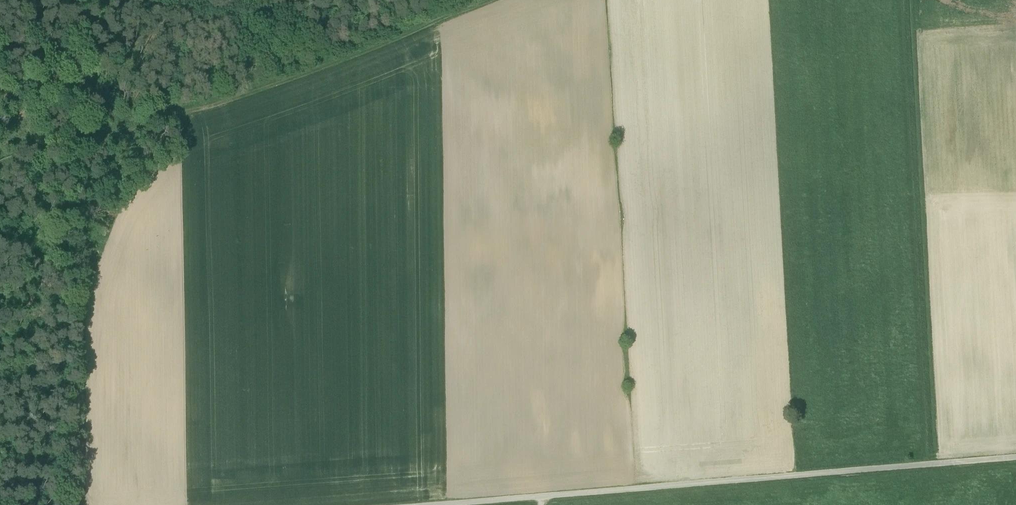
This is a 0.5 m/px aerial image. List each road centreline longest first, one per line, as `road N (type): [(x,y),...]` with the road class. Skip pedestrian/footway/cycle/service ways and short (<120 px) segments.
road 1 (track): [(1015,457),(439,504)]
road 2 (track): [(479,0),(174,121),(72,150),(0,148)]

